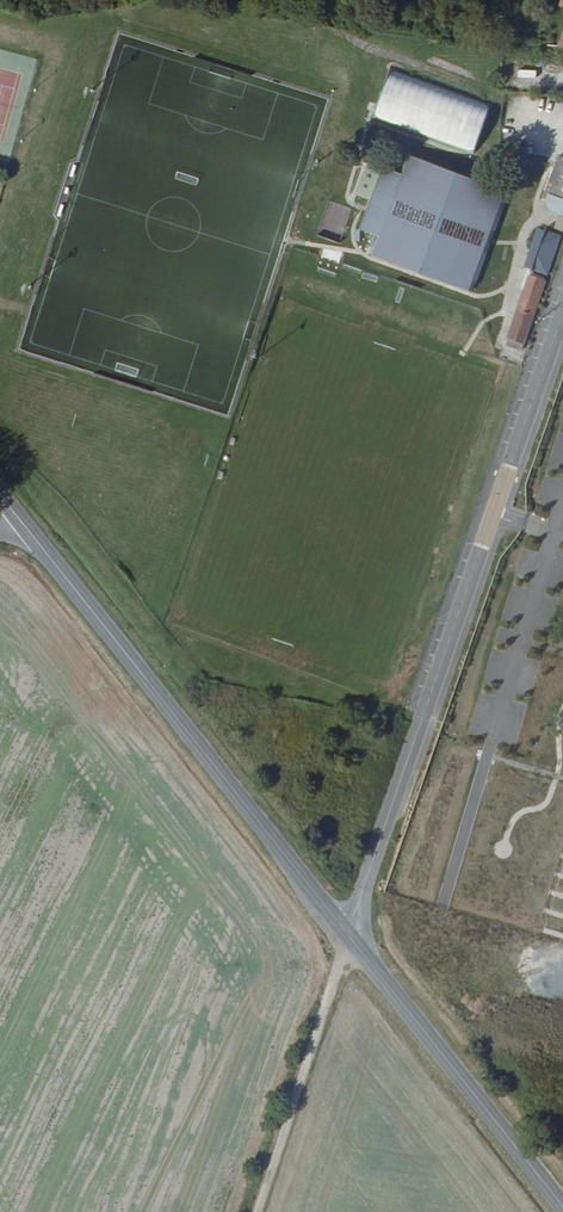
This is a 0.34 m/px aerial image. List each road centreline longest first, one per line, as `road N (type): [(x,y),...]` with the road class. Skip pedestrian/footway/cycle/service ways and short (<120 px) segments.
road 1 (tertiary): [(348,936),(562,324)]
road 2 (secondary): [(348,936),(34,537)]
road 3 (secondary): [(562,1207),(348,936)]
road 4 (track): [(259,1211),(348,936)]

